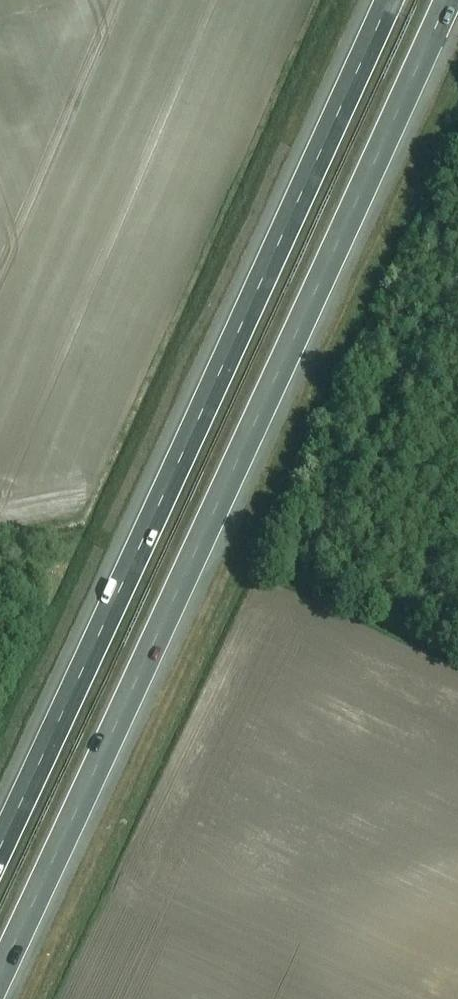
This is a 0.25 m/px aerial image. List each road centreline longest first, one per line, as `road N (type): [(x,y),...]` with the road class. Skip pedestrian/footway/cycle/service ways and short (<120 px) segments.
road 1 (motorway): [(0,982),(450,0)]
road 2 (motorway): [(390,0),(0,853)]

